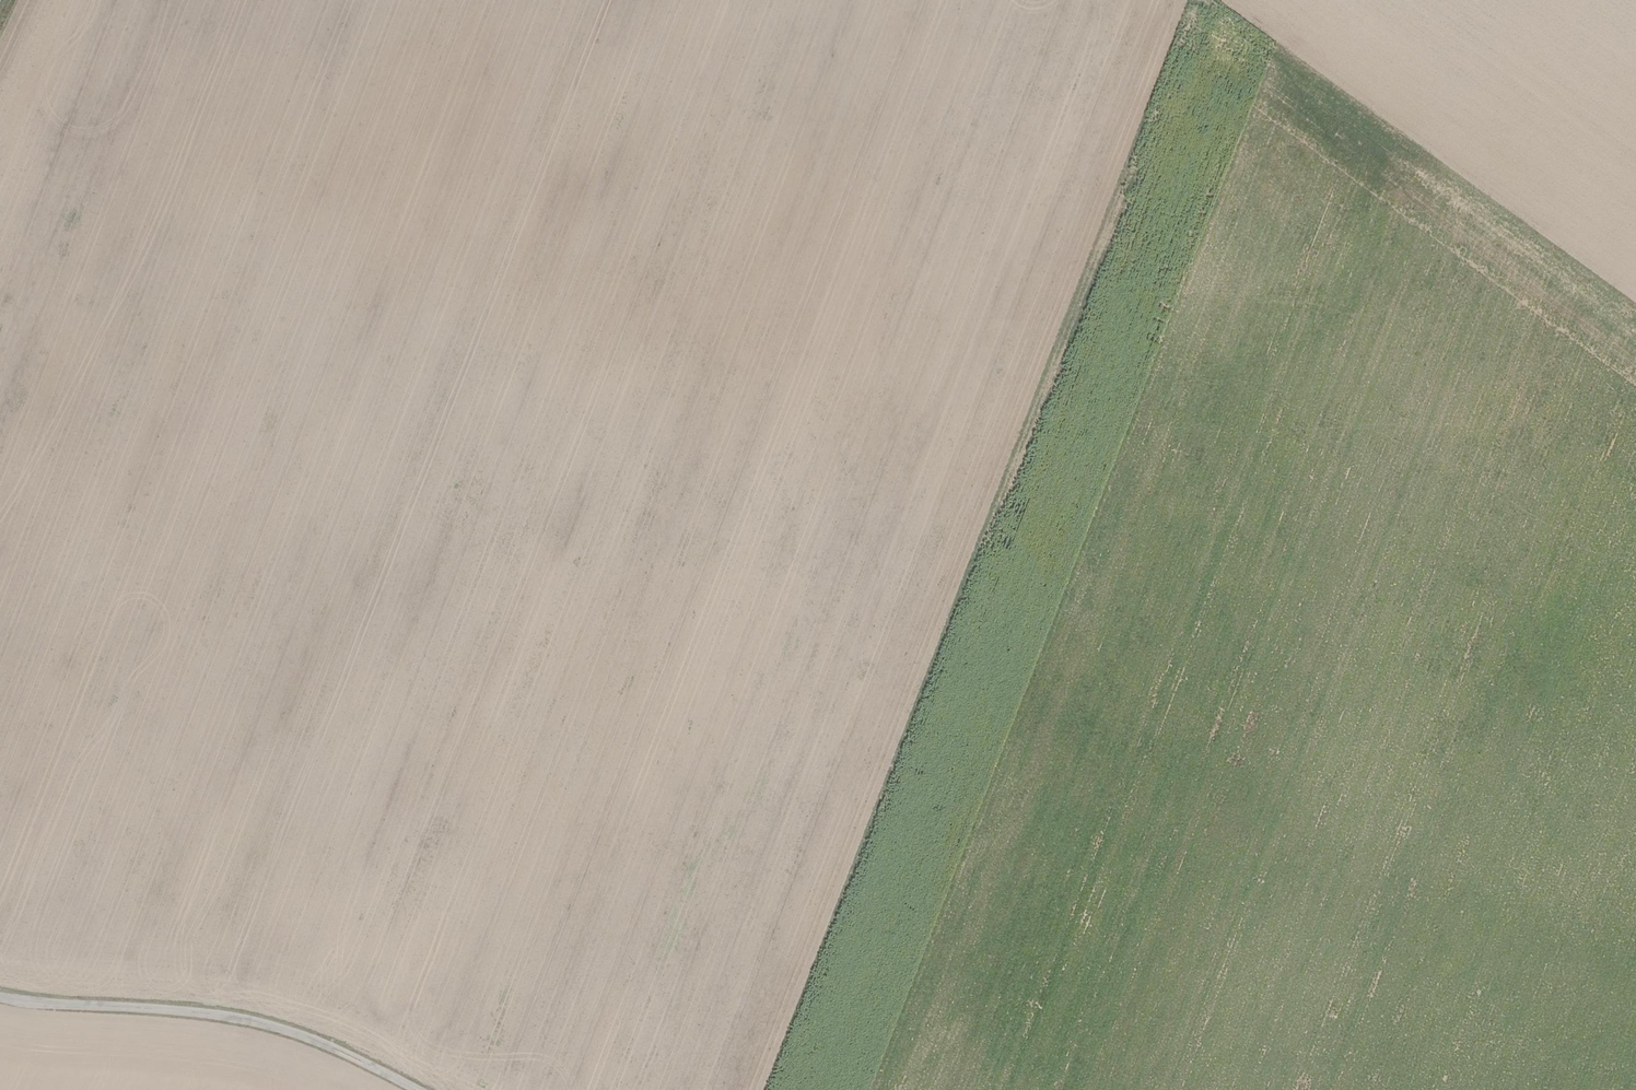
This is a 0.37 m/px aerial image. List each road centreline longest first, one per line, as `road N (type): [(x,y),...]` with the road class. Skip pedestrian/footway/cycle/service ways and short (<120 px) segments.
road 1 (track): [(411,1089),(306,1034),(172,1006),(0,993)]

